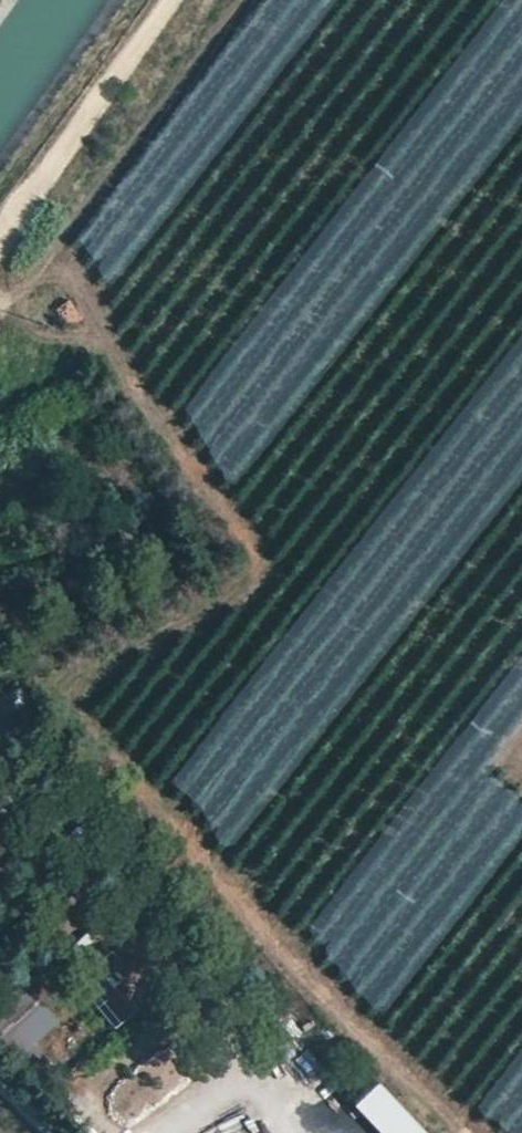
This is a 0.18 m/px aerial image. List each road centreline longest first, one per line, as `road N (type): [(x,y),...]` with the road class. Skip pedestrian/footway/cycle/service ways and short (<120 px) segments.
road 1 (track): [(0,236),(172,0)]
road 2 (track): [(0,331),(114,353),(143,393)]

